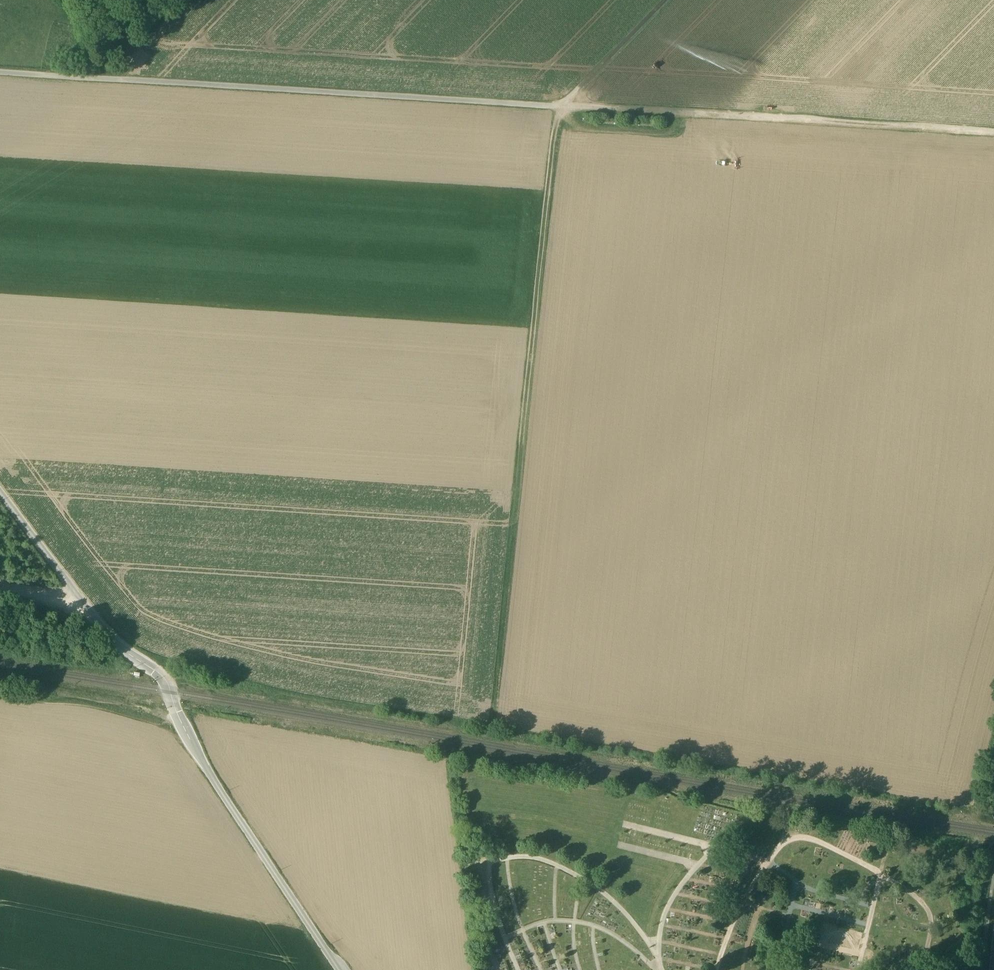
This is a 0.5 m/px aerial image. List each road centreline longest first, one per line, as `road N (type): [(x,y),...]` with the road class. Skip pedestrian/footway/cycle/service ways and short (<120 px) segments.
road 1 (track): [(489,727),(561,107)]
road 2 (unclassified): [(0,497),(119,647),(163,678),(189,741),(339,969)]
road 3 (track): [(561,107),(0,72)]
road 4 (track): [(993,132),(561,107)]
road 5 (track): [(666,0),(561,107)]
road 6 (track): [(561,107),(581,128),(652,133),(673,130),(679,113)]

